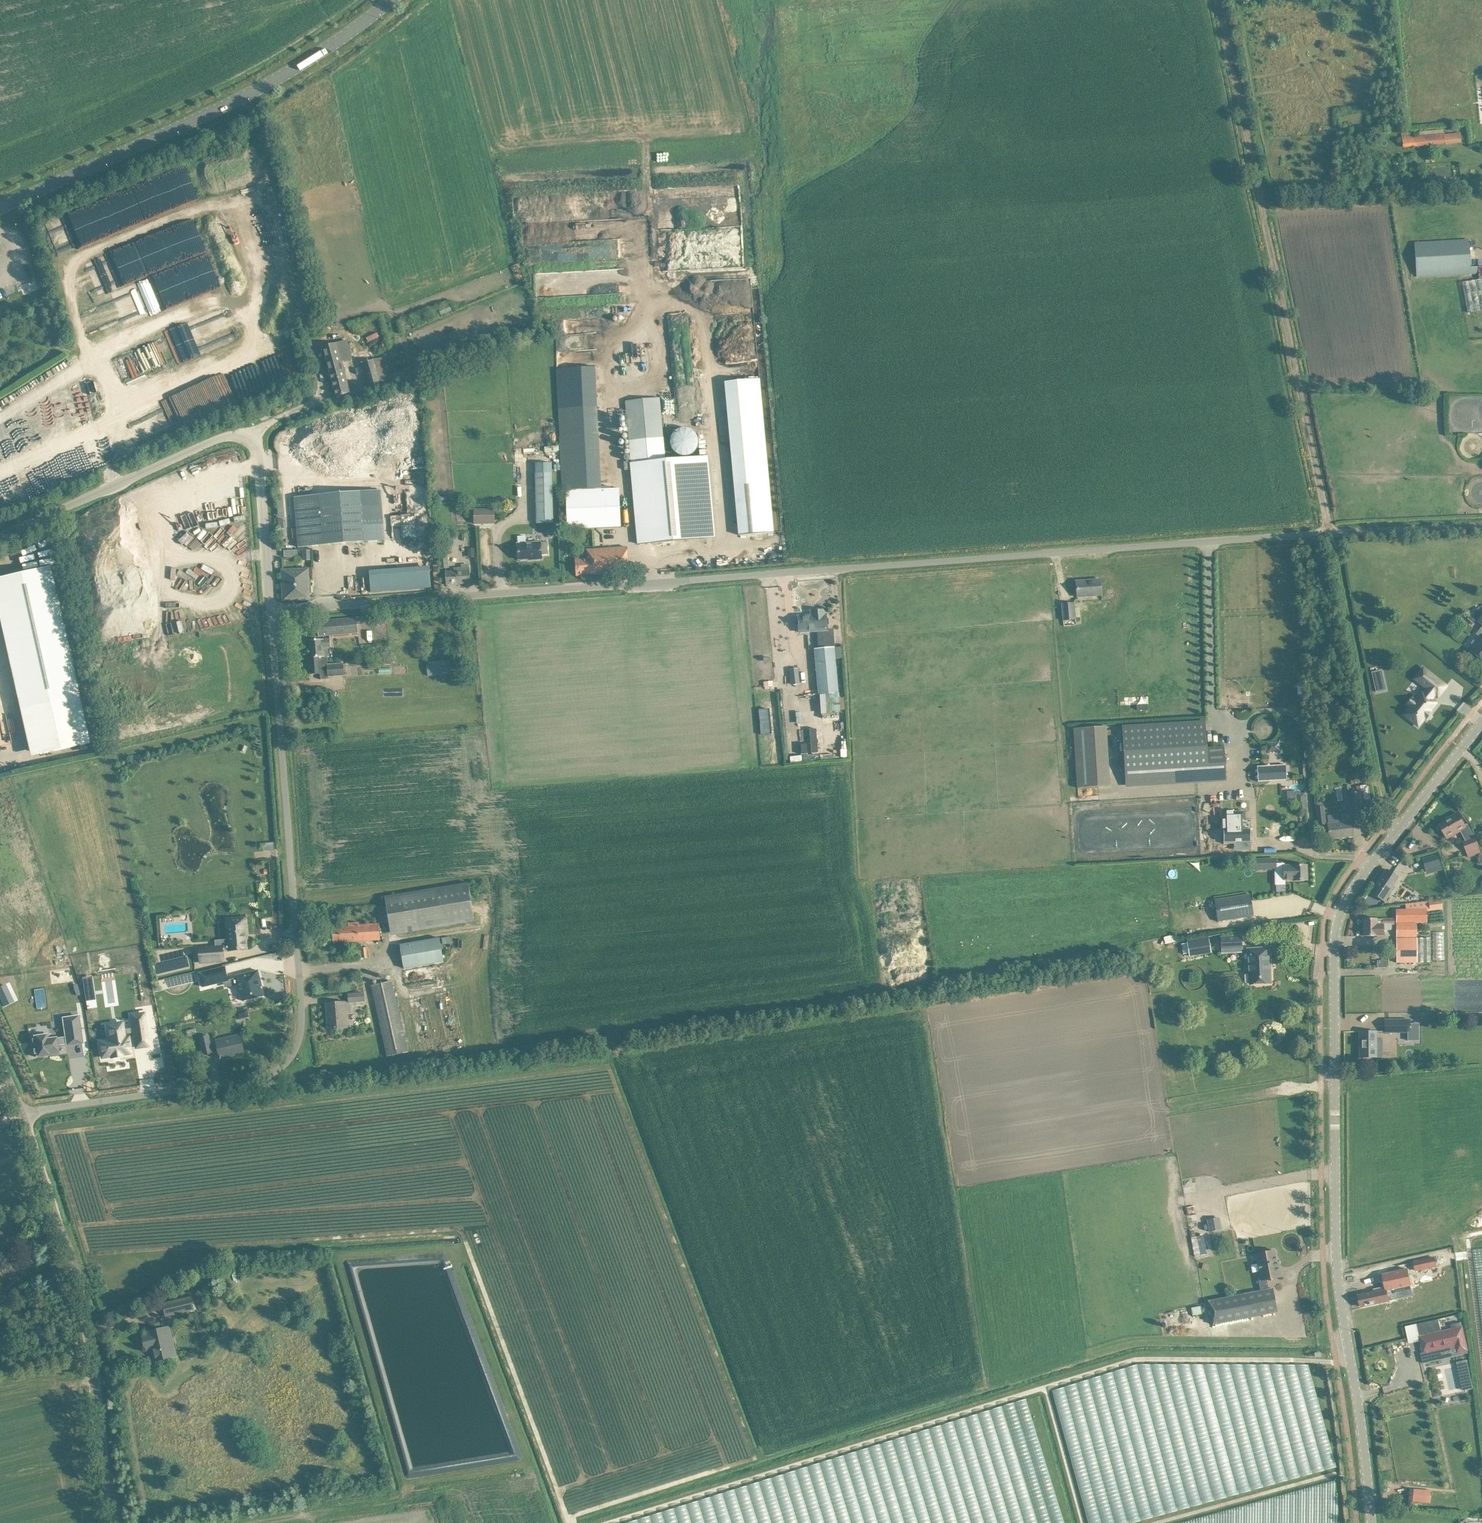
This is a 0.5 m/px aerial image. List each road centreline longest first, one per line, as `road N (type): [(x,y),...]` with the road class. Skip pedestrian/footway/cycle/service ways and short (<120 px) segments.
road 1 (unclassified): [(268,610),(1481,527)]
road 2 (track): [(1219,0),(1394,835)]
road 3 (unclassified): [(1371,1522),(1334,1279),(1335,925),(1352,887),(1481,724)]
road 4 (unclassified): [(23,1116),(264,1080),(286,1063),(296,1025),(268,610)]
road 5 (secondary): [(0,208),(237,99),(386,0)]
road 6 (tertiary): [(117,1522),(82,1302),(23,1116)]
road 7 (unclassified): [(0,536),(250,426)]
road 8 (unclassified): [(268,610),(250,426)]
road 9 (unclassified): [(250,426),(314,389),(301,329)]

